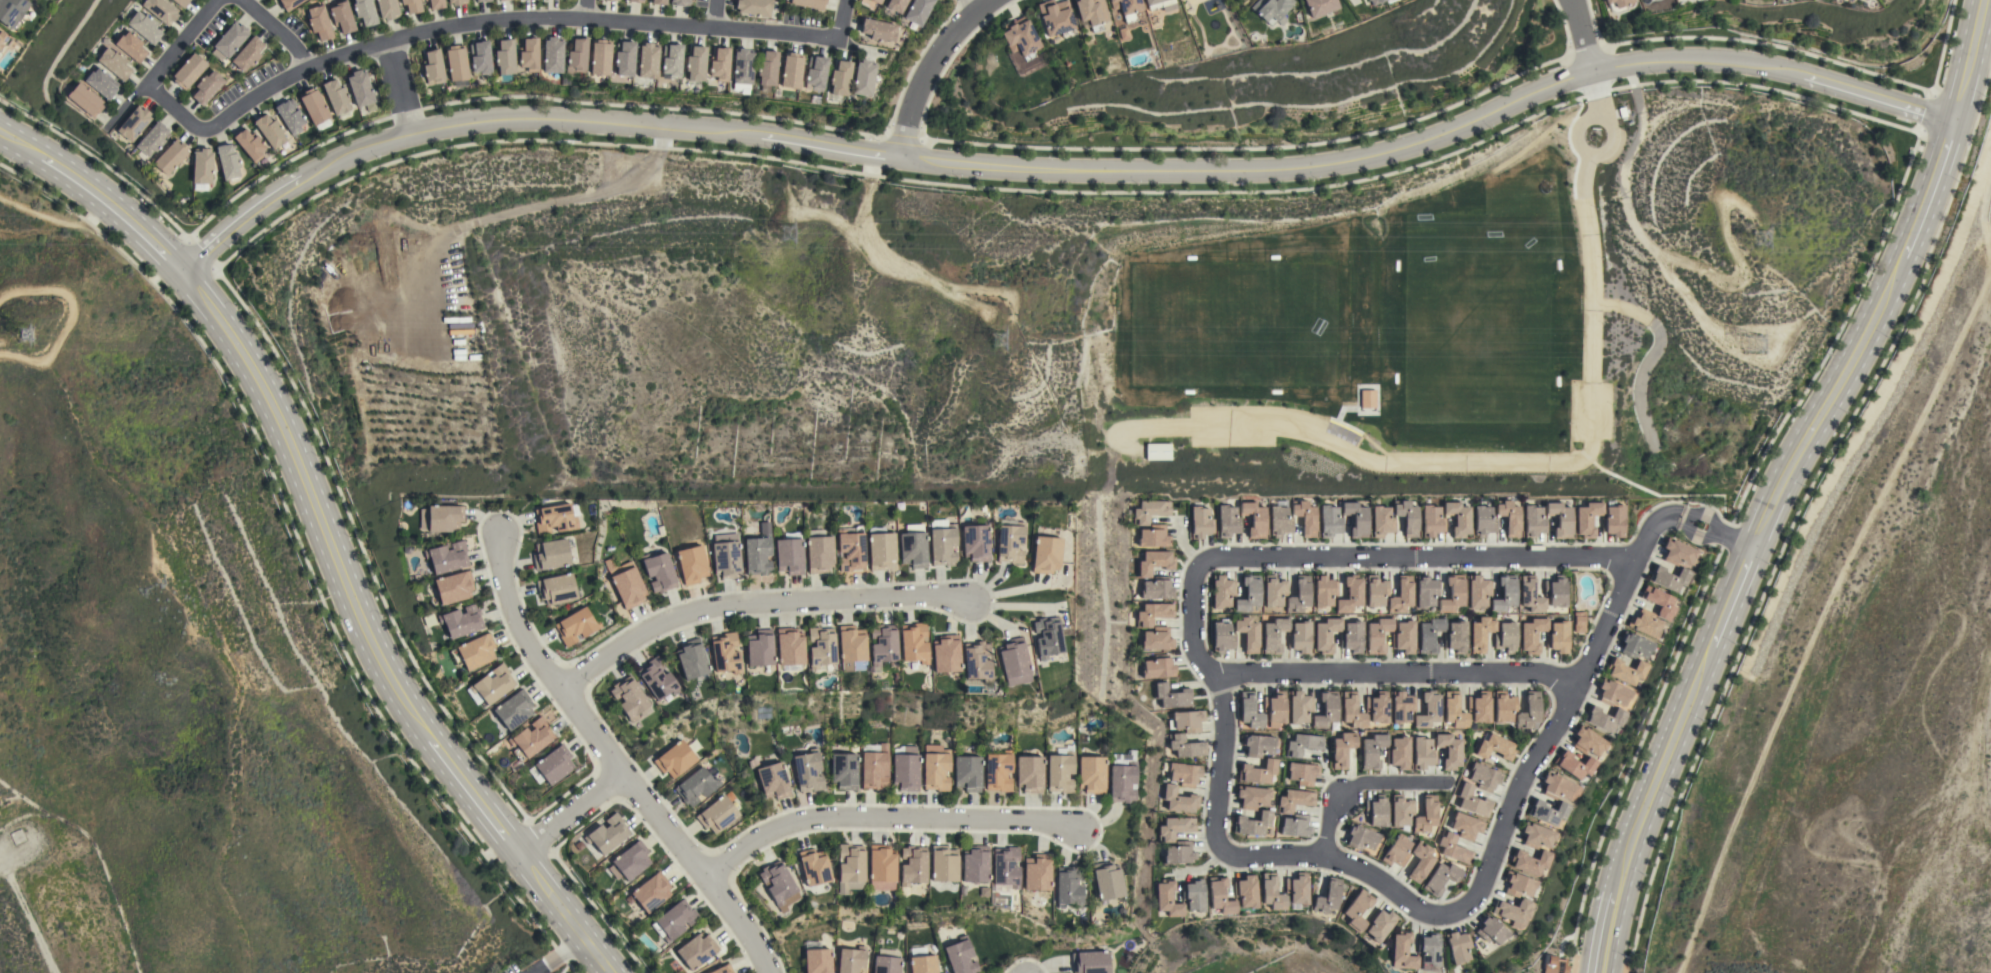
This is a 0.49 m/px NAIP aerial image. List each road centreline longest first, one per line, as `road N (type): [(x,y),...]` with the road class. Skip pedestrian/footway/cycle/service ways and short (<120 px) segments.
road 1 (tertiary): [(177,272),(259,207),(356,148),(507,118),(678,125),(901,158),(1065,170),(1280,169),(1419,142),(1592,70),(1673,60),(1791,72)]
road 2 (tertiary): [(0,134),(118,211),(217,316),(264,396),(358,623),(406,707),(608,972)]
road 3 (residential): [(1631,567),(1558,721),(1520,779),(1482,882),(1472,900),(1440,916),(1410,908),(1335,861),(1235,857),(1217,848),(1221,721),(1214,673)]
road 4 (residential): [(145,83),(203,128),(305,67),(442,27),(584,18),(834,39)]
road 5 (residential): [(1214,673),(1191,645),(1191,581),(1208,559),(1593,556),(1631,567)]
road 6 (residential): [(766,972),(519,624),(502,536)]
road 7 (residential): [(562,689),(668,618),(734,607),(969,597)]
road 8 (residential): [(703,878),(775,829),(839,820),(1078,826)]
road 9 (residential): [(1214,673),(1531,672),(1575,687)]
road 10 (tertiary): [(1750,548),(1783,472),(1895,271)]
road 11 (tertiary): [(1616,875),(1701,666)]
road 12 (track): [(0,300),(49,290),(75,295),(82,305),(52,362),(0,355)]
road 13 (residential): [(901,158),(906,115),(933,56),(989,0)]
road 14 (residential): [(1321,857),(1337,794),(1362,782),(1449,782)]
road 15 (residential): [(219,0),(101,128)]
road 16 (tertiary): [(1791,72),(1951,121)]
road 17 (tertiary): [(1895,271),(1951,121)]
road 18 (track): [(118,211),(103,234),(0,194)]
road 19 (residential): [(623,778),(515,852)]
road 20 (tertiary): [(1701,666),(1750,548)]
road 21 (tertiary): [(1951,121),(1982,0)]

